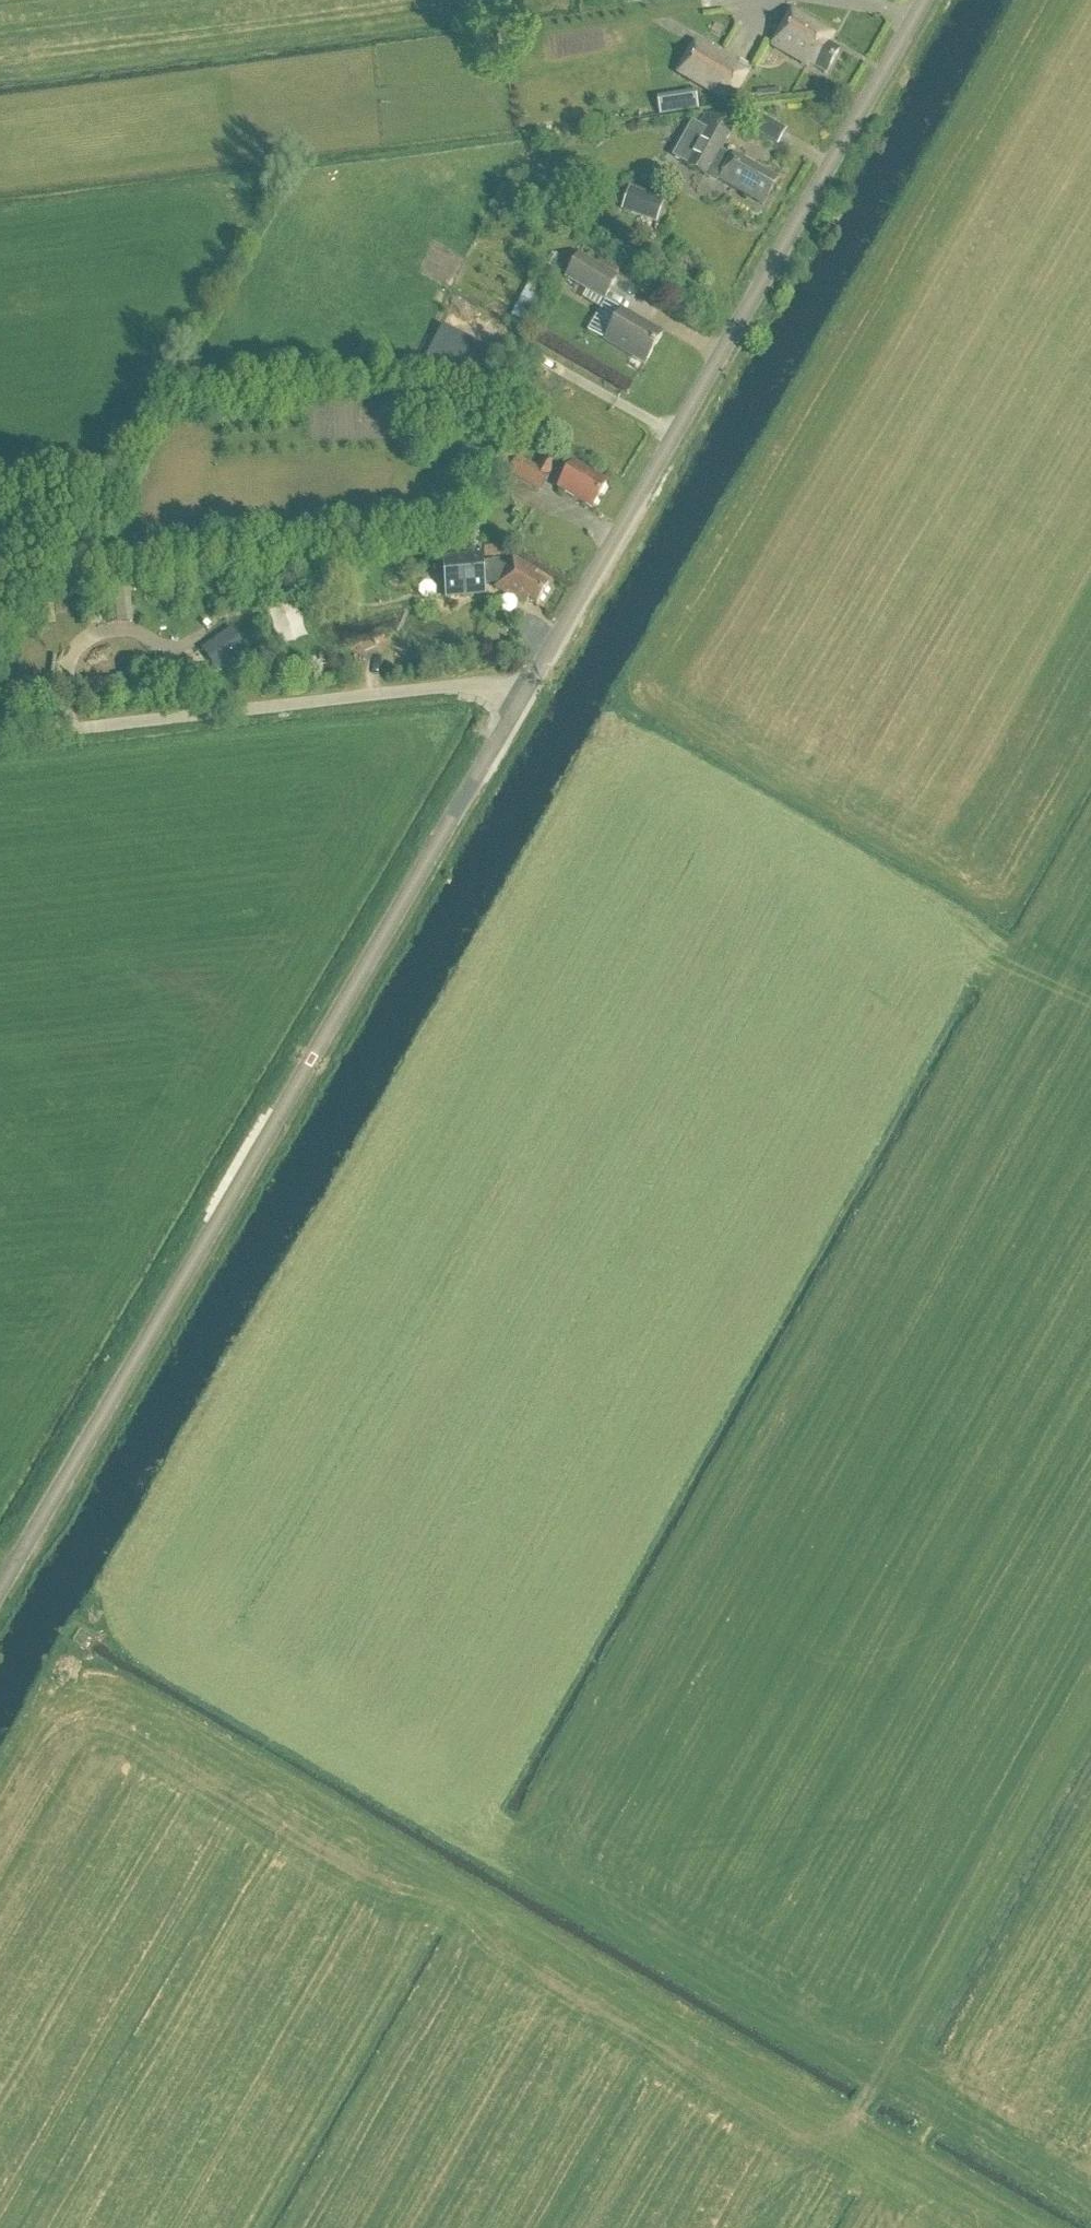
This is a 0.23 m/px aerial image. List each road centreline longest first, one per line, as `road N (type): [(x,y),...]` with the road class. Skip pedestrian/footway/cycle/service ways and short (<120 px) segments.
road 1 (unclassified): [(0,1589),(925,0)]

